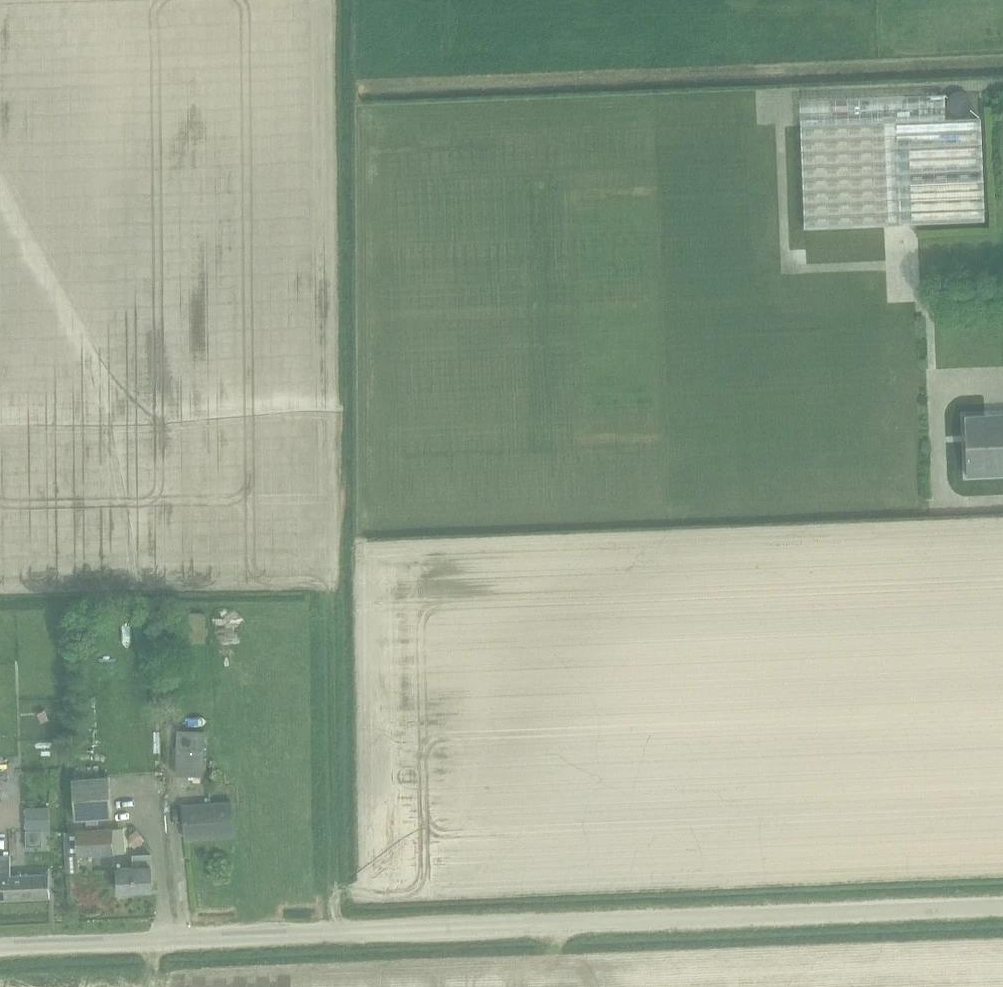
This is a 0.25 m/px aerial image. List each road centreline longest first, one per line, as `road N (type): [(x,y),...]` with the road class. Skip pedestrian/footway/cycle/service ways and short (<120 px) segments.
road 1 (unclassified): [(0,941),(1002,905)]

